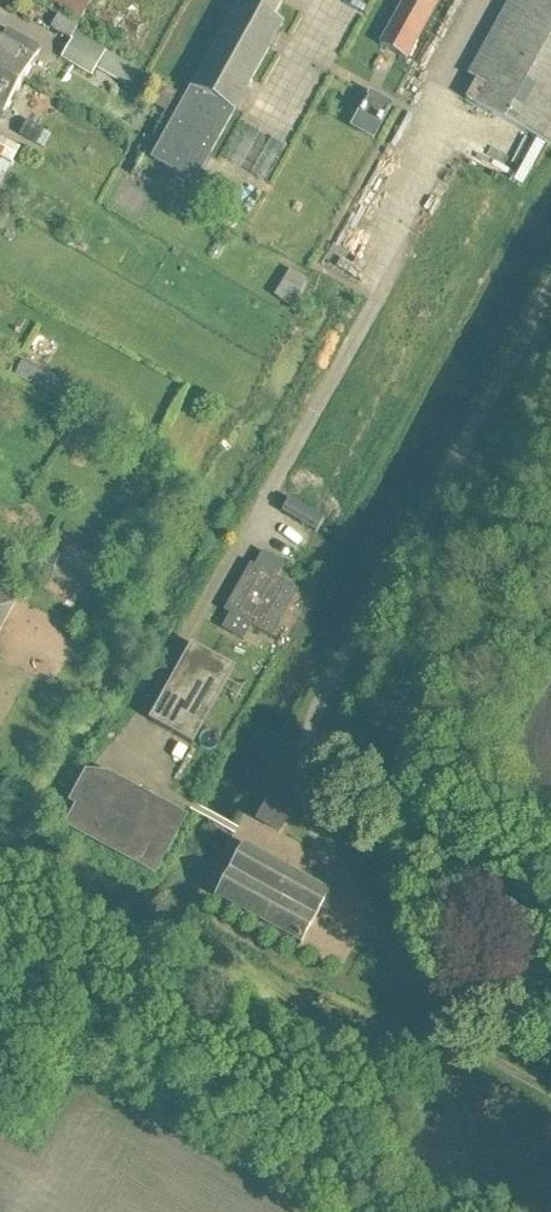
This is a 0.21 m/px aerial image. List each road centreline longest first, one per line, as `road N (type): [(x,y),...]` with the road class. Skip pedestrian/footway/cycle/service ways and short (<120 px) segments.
road 1 (track): [(550,1094),(461,1044),(344,879)]
road 2 (track): [(344,879),(308,812),(304,764),(313,719)]

